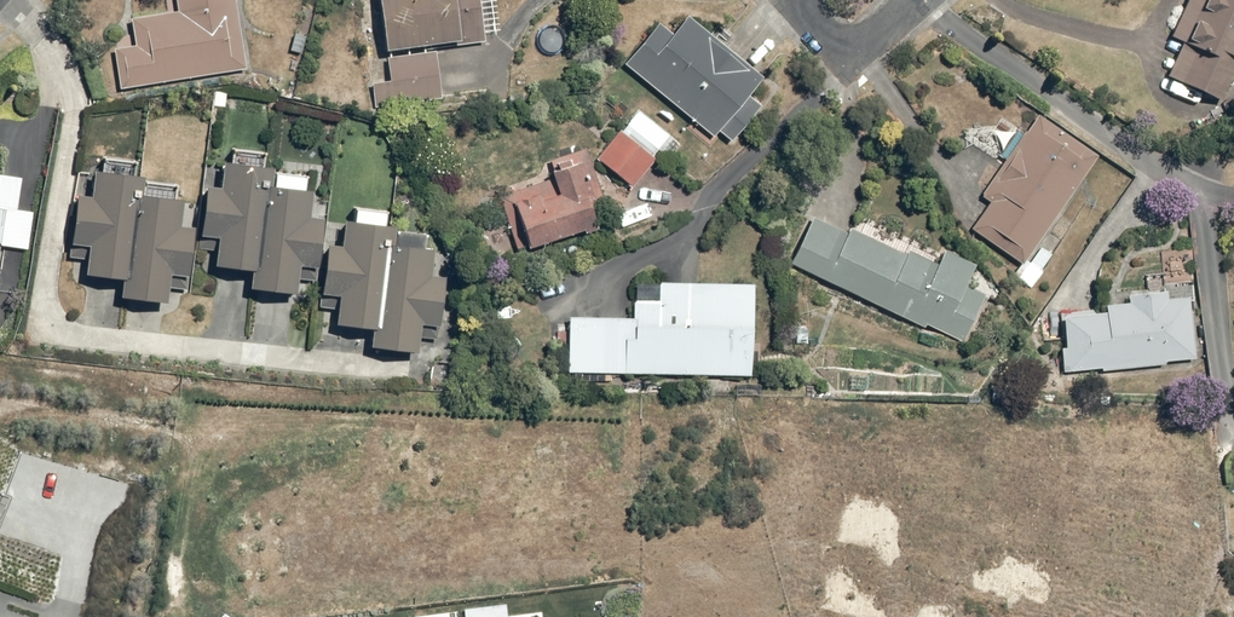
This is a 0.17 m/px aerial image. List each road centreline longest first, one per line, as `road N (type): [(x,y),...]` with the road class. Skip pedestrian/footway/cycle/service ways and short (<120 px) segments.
road 1 (residential): [(917,0),(878,36),(846,41),(824,32),(801,0)]

